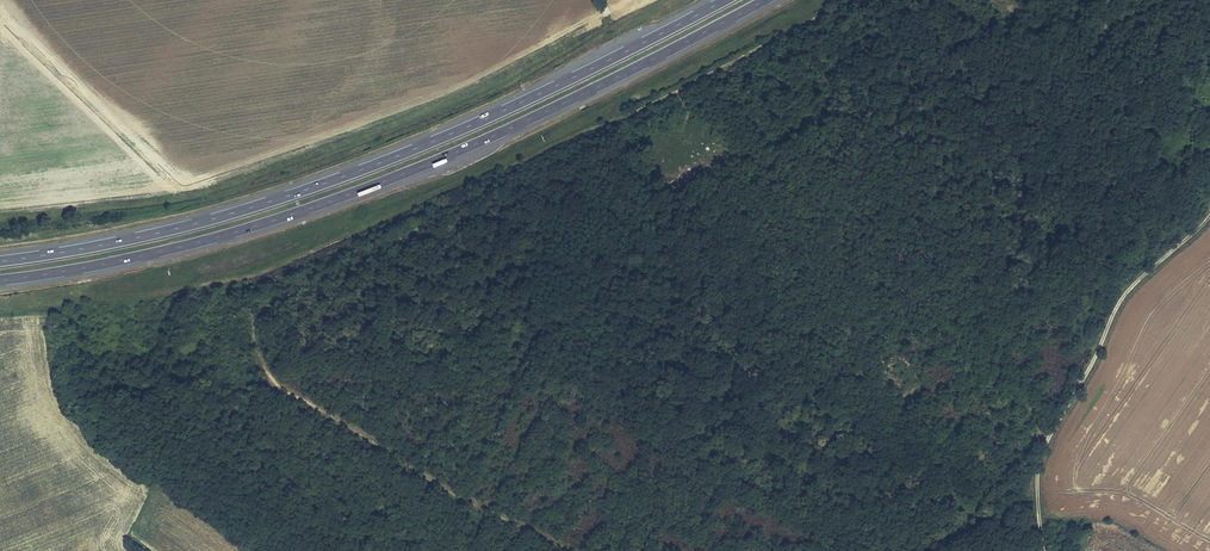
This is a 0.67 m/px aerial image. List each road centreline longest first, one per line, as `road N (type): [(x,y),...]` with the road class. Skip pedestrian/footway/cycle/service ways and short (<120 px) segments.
road 1 (track): [(573,550),(481,507),(274,379),(255,333),(259,318),(402,241),(508,171),(859,0)]
road 2 (motorway): [(0,281),(176,248),(353,193),(519,125),(765,0)]
road 3 (motorway): [(725,0),(494,115),(354,173),(148,235),(0,262)]
road 4 (track): [(1045,550),(1037,479),(1047,437),(1128,286),(1209,216)]

